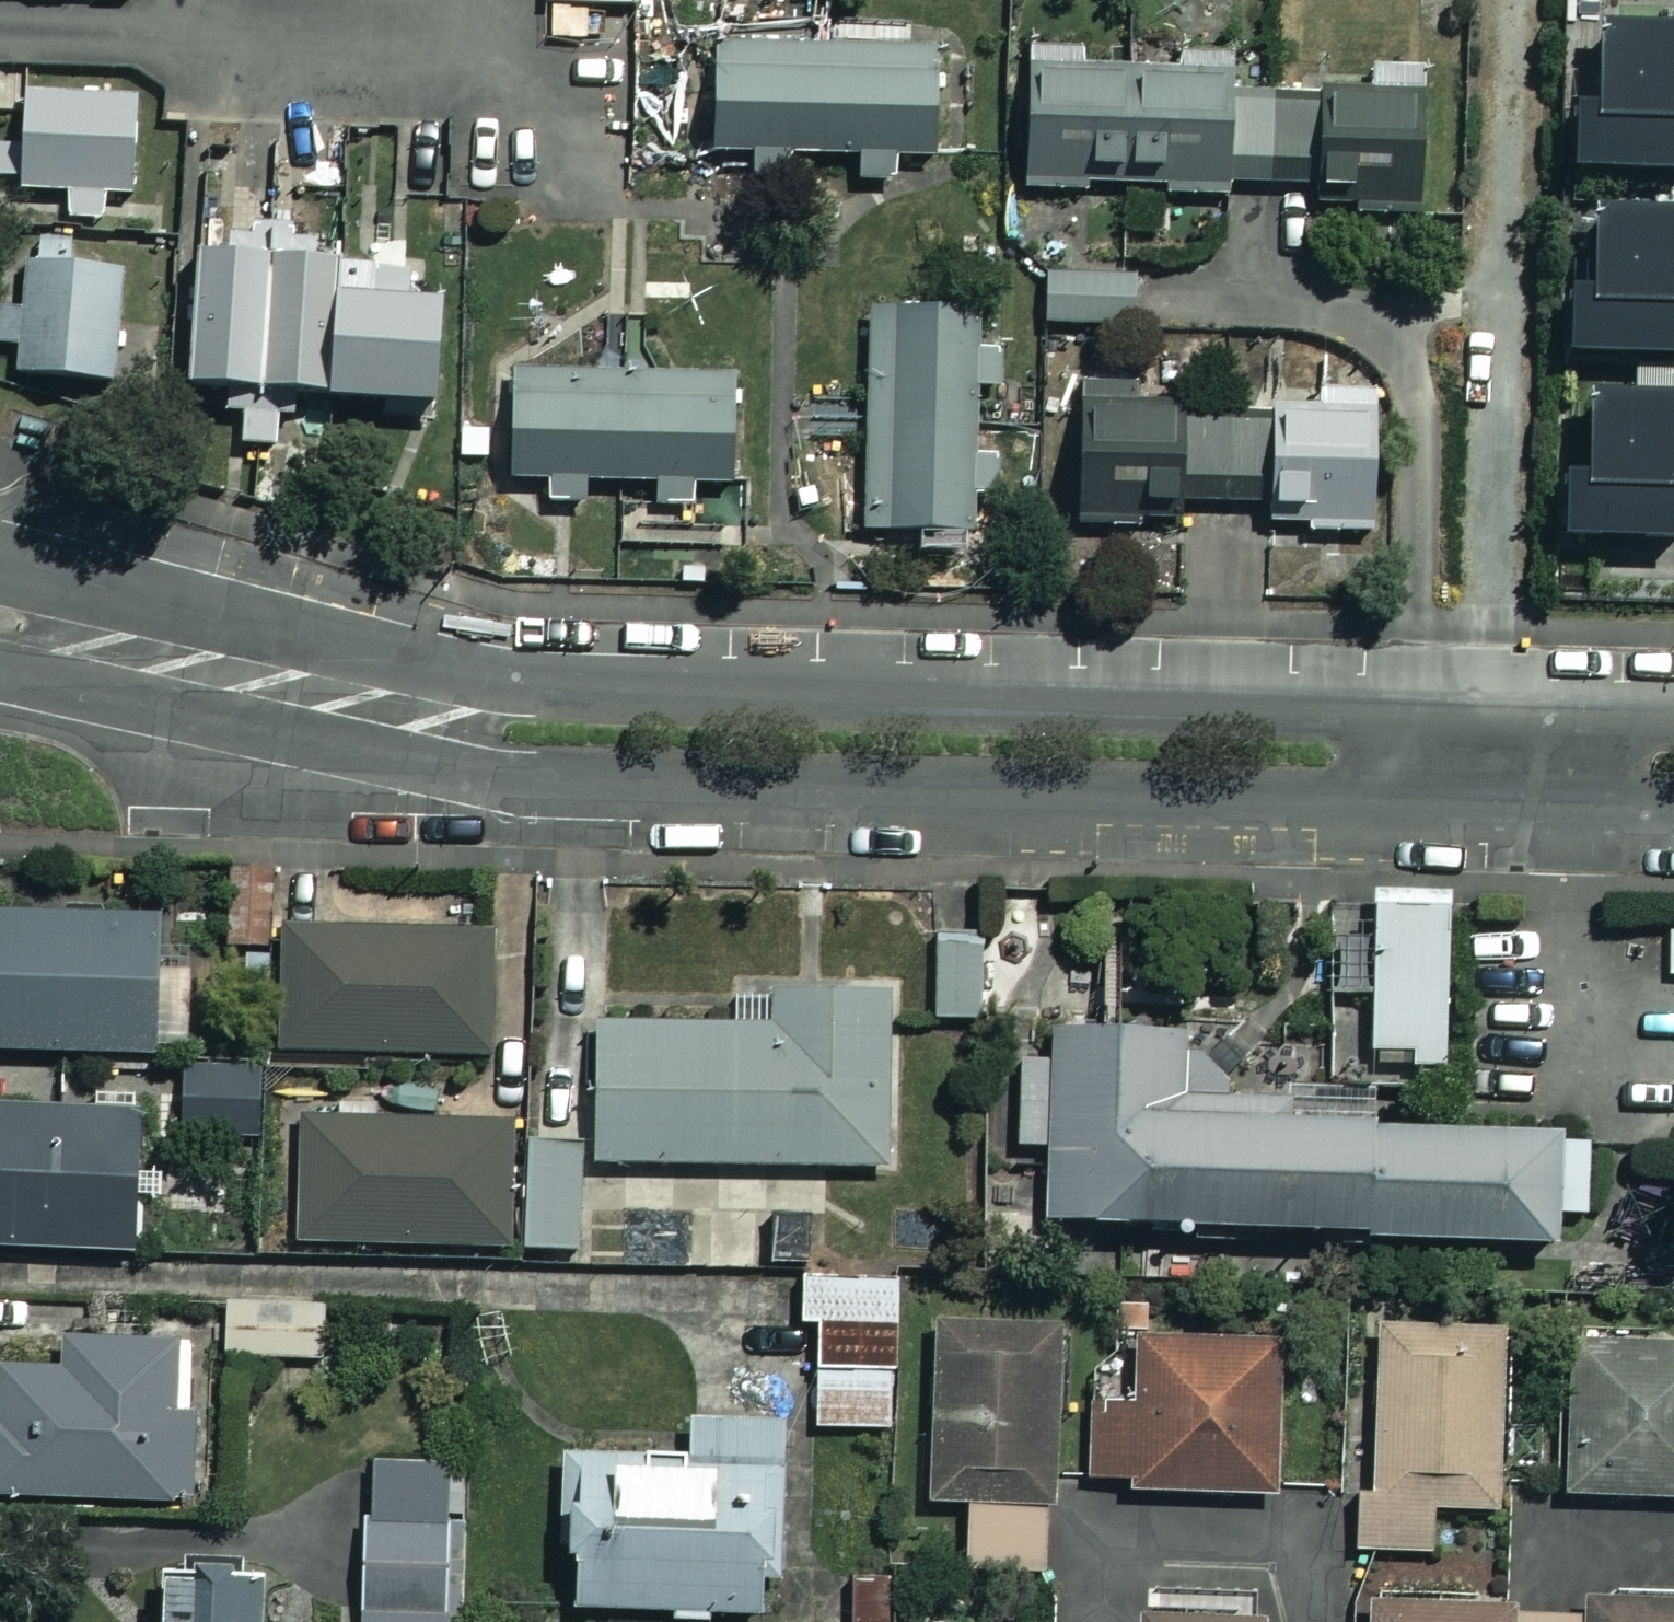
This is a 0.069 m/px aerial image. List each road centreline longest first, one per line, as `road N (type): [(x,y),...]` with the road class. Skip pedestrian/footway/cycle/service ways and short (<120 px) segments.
road 1 (tertiary): [(0,564),(506,681),(1494,707)]
road 2 (tertiary): [(1491,809),(525,787),(0,672)]
road 3 (tertiary): [(1673,813),(1491,809)]
road 4 (tertiary): [(1494,707),(1673,711)]

